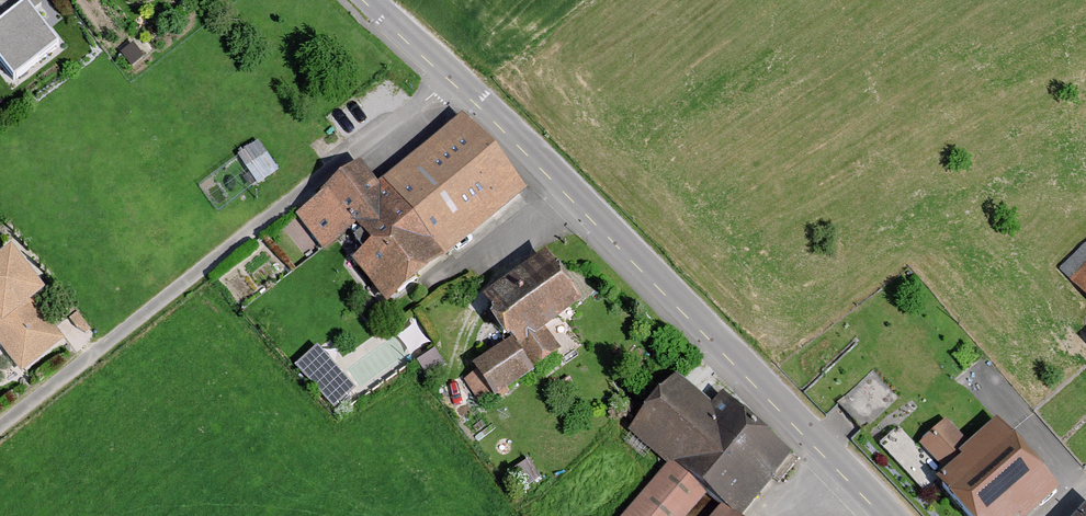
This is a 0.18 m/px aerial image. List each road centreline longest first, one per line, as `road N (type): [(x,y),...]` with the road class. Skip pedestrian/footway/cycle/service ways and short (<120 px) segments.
road 1 (tertiary): [(453,75),(888,515)]
road 2 (residential): [(0,422),(453,75)]

